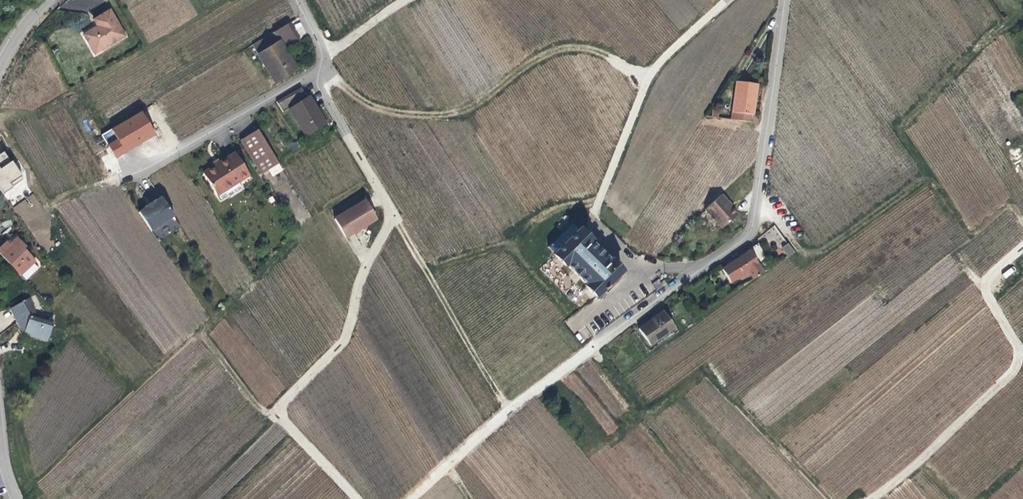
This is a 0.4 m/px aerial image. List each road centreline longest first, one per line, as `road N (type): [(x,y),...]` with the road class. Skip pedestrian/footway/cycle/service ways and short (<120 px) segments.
road 1 (track): [(706,266),(509,411),(413,498)]
road 2 (track): [(644,76),(590,49),(568,49),(529,64),(477,104),(418,116),(378,109),(329,72)]
road 3 (unclassified): [(367,266),(350,332),(279,418),(361,498)]
road 4 (track): [(595,219),(552,222),(528,241),(425,269),(396,216)]
road 5 (residential): [(320,78),(396,216),(367,266)]
road 6 (residential): [(786,0),(764,209)]
road 7 (residential): [(320,78),(142,176)]
road 8 (track): [(425,269),(509,411)]

